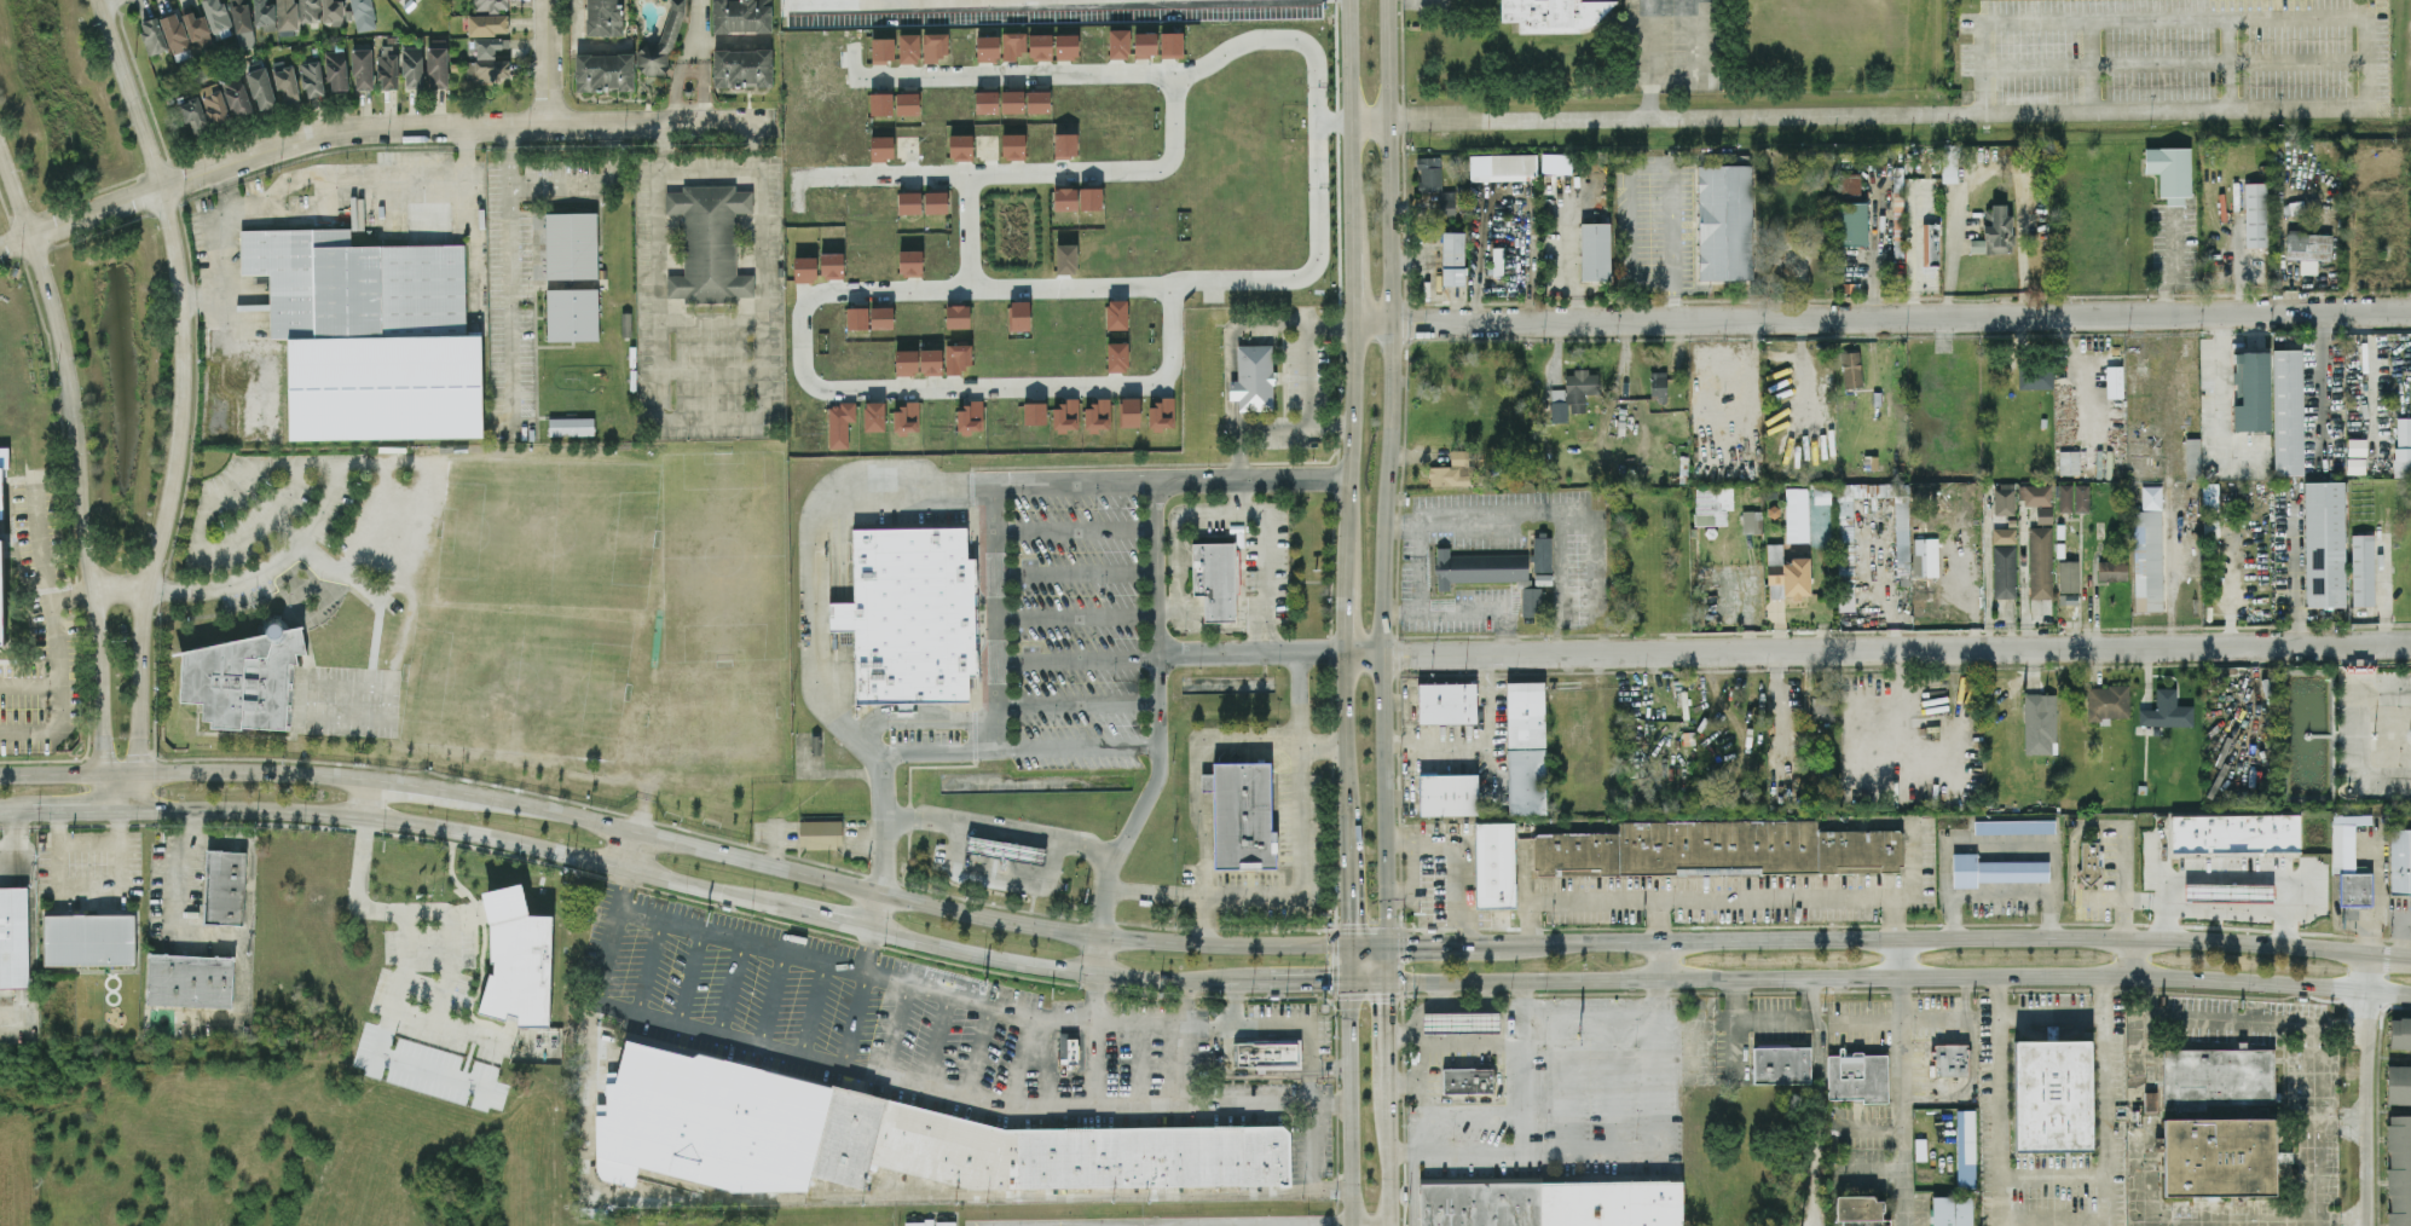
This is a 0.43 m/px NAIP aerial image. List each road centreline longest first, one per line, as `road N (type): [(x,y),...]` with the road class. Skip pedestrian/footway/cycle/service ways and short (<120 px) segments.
road 1 (residential): [(826,389),(802,368),(800,319),(803,305),(828,289),(1291,277),(1313,266),(1320,251),(1316,65),(1312,51),(1291,35),(1247,40),(1178,73),(852,75)]
road 2 (residential): [(1345,653),(2410,643)]
road 3 (residential): [(2410,311),(1355,322)]
road 4 (residential): [(1349,122),(2386,111)]
road 5 (secondary): [(1387,979),(2133,972),(2410,995)]
road 6 (secondary): [(1387,943),(1383,654),(1395,322),(1388,0)]
road 7 (secondary): [(1351,944),(1203,945),(1100,936),(878,892),(461,791)]
road 8 (secondary): [(2374,953),(2184,938),(1501,942)]
road 9 (residential): [(781,122),(340,129),(0,246)]
road 10 (residential): [(122,770),(137,750),(143,608),(177,452),(184,362),(162,189),(100,0)]
road 11 (secondary): [(120,810),(405,821),(787,908)]
road 12 (residential): [(0,160),(57,329),(81,445),(81,532),(98,609),(100,740),(122,770)]
road 13 (residential): [(797,177),(1155,170),(1176,150),(1178,73)]
road 14 (residential): [(826,389),(1144,386),(1172,368),(1172,285)]
road 15 (secondary): [(364,776),(0,773)]
road 16 (secondary): [(868,929),(1097,978),(1208,982)]
road 17 (residential): [(2374,953),(2364,1225)]
road 18 (secondary): [(1349,0),(1353,250)]
road 19 (secondary): [(1348,978),(1351,1225)]
road 20 (secondary): [(1355,322),(1346,567)]
road 21 (secondary): [(1345,653),(1348,855)]
road 22 (secondary): [(1387,1225),(1387,1089)]
road 23 (residential): [(550,123),(548,0)]

